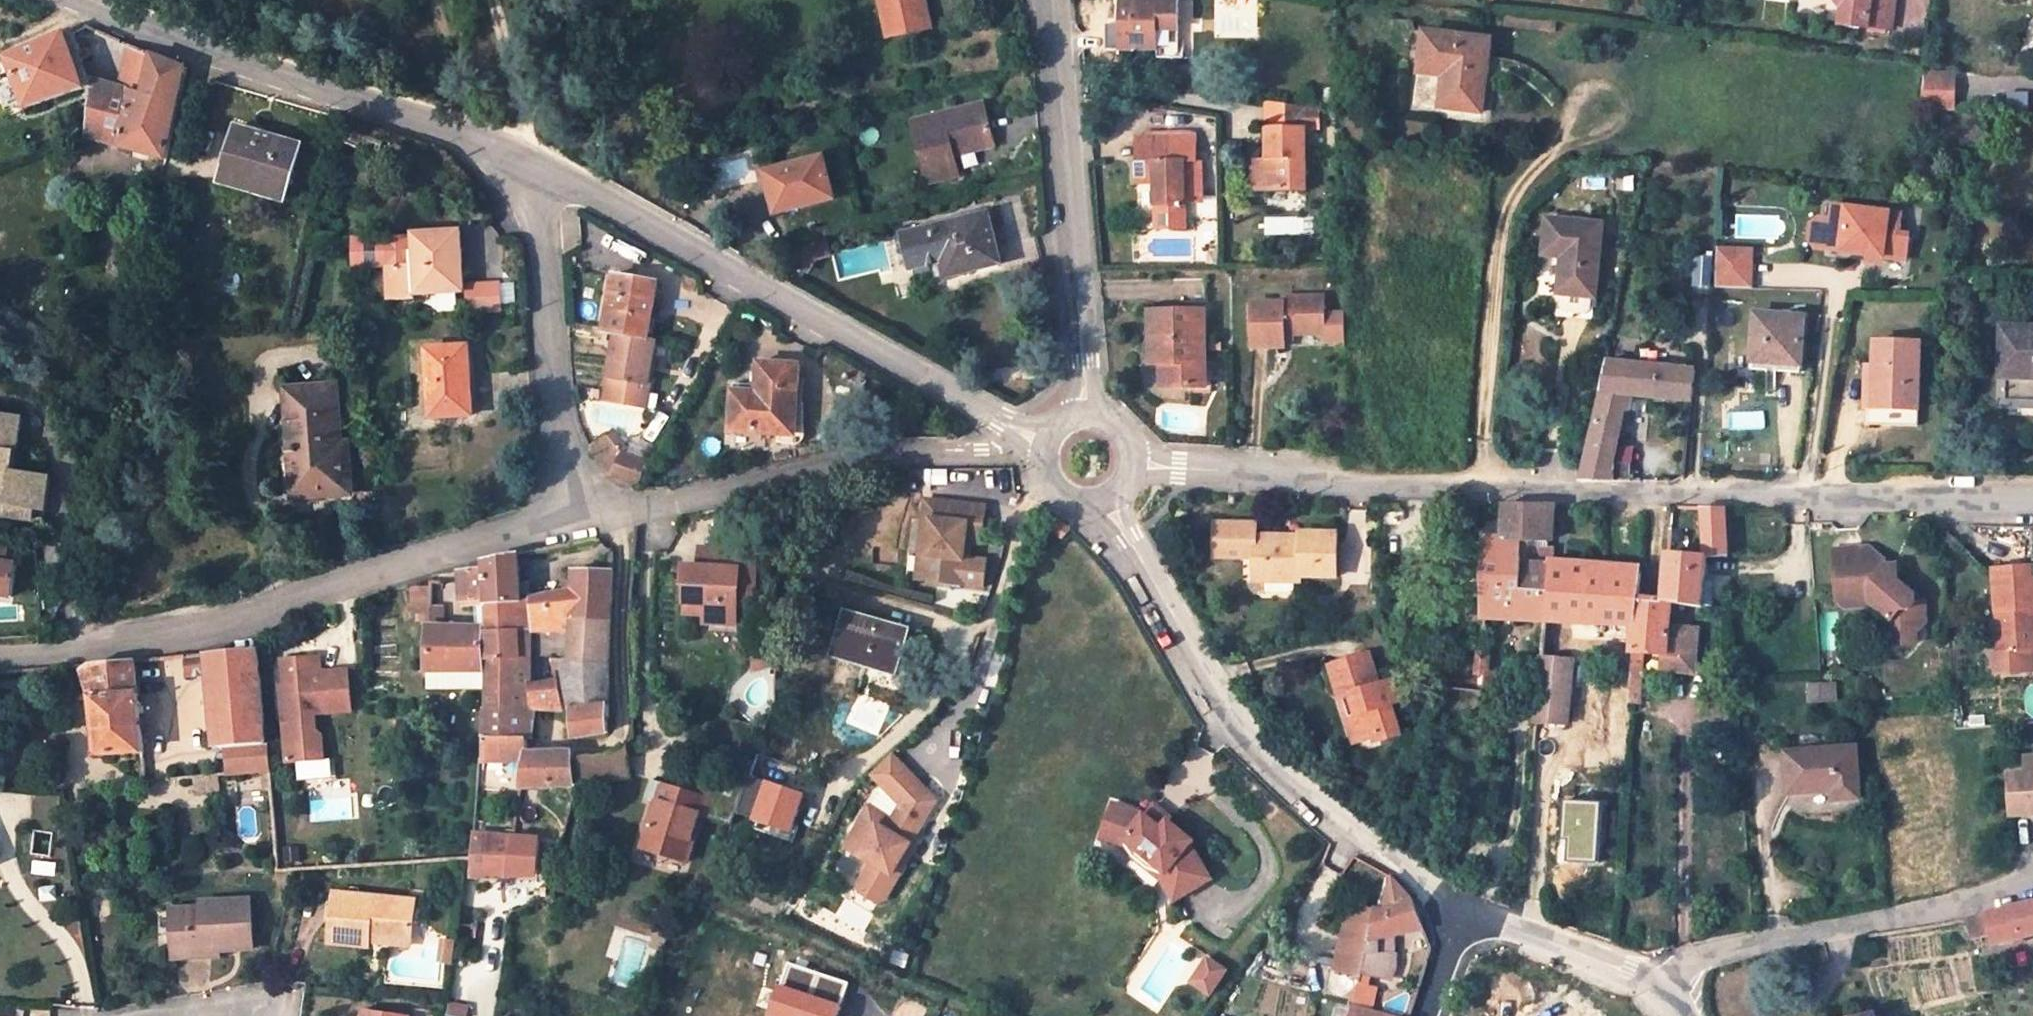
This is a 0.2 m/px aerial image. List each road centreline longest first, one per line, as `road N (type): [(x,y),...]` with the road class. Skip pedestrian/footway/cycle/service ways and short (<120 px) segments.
road 1 (unclassified): [(1132,464),(1342,485),(2032,506)]
road 2 (unclassified): [(0,664),(85,652),(574,516)]
road 3 (unclassified): [(1045,445),(530,164)]
road 4 (unclassified): [(1458,912),(1296,790),(1239,735),(1103,498)]
road 5 (unclassified): [(530,164),(79,0)]
road 6 (unclassified): [(574,516),(941,449),(1043,457)]
road 7 (residential): [(1048,0),(1086,412)]
road 8 (unclassified): [(1665,995),(1690,960),(2032,885)]
road 9 (unclassified): [(574,516),(530,164)]
road 10 (unclassified): [(1665,995),(1626,971),(1458,912)]

